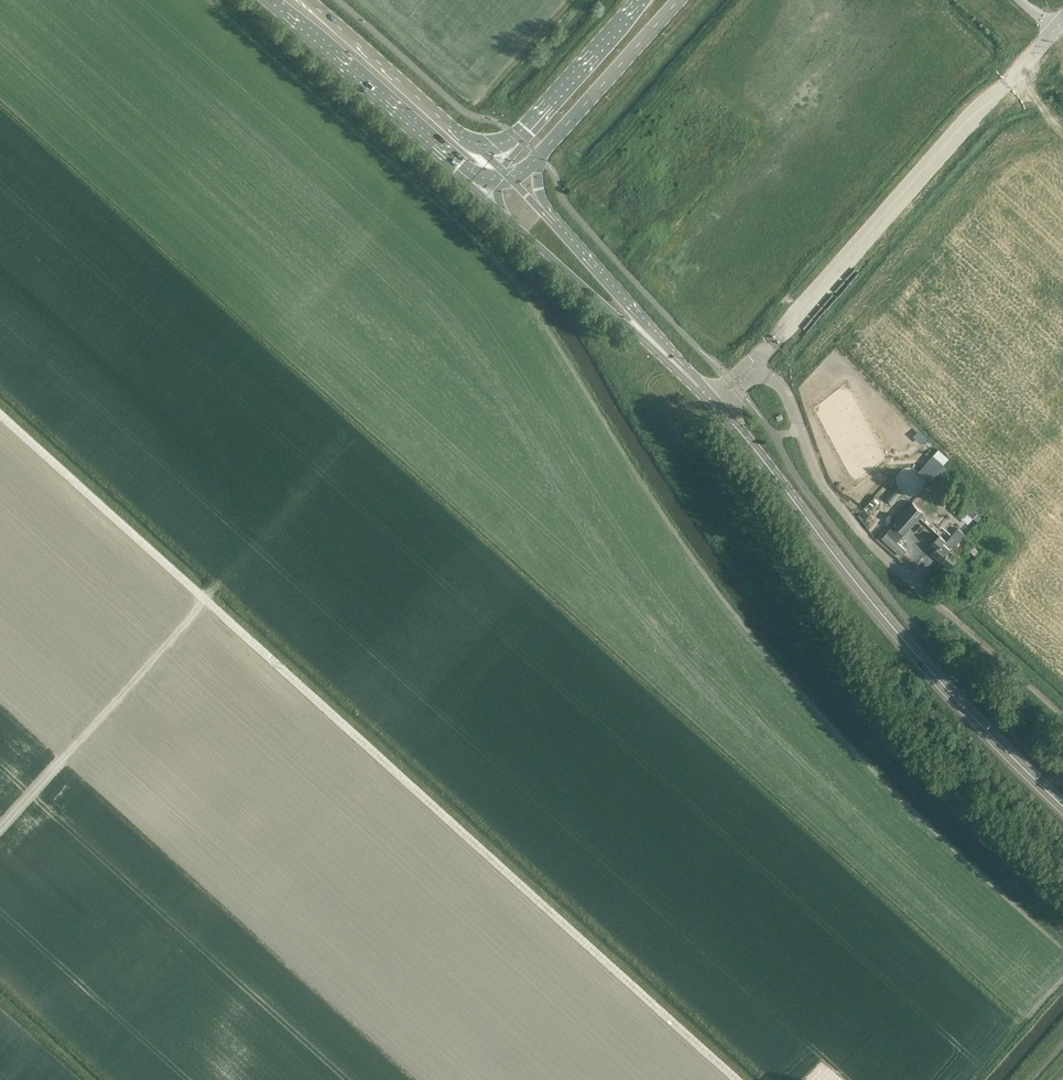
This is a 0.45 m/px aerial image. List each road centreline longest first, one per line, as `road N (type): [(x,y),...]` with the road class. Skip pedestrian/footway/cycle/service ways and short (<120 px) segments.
road 1 (track): [(0,414),(741,1079)]
road 2 (tertiary): [(1062,808),(947,694),(698,386)]
road 3 (track): [(207,600),(0,829)]
road 4 (secondary): [(265,0),(481,195)]
road 5 (tertiary): [(481,195),(698,386)]
road 6 (secondary): [(493,161),(313,0)]
road 7 (tertiary): [(698,386),(554,223)]
road 8 (secondary): [(639,0),(493,161)]
road 9 (secondary): [(539,156),(678,0)]
road 10 (track): [(207,600),(340,445)]

